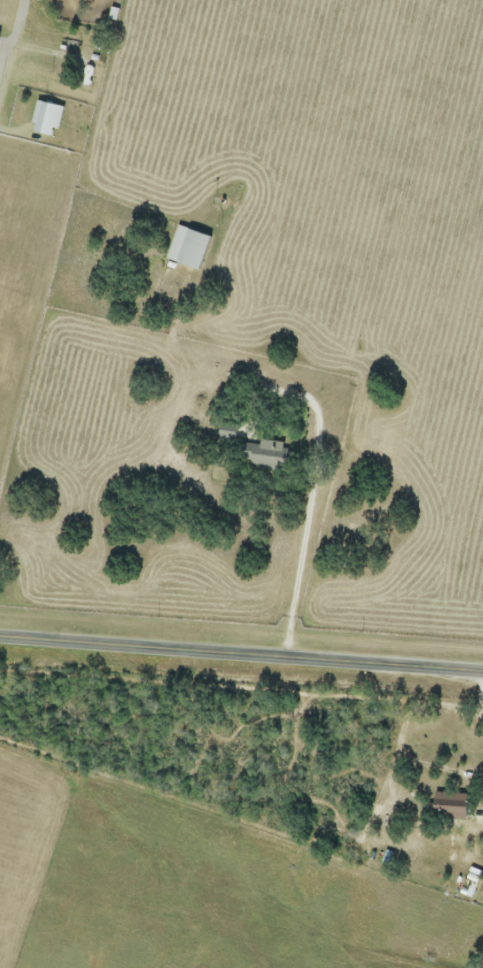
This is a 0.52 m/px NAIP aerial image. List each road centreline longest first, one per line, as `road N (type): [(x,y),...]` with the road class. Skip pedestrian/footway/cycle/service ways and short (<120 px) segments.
road 1 (secondary): [(482,672),(0,638)]
road 2 (residential): [(284,659),(319,413)]

